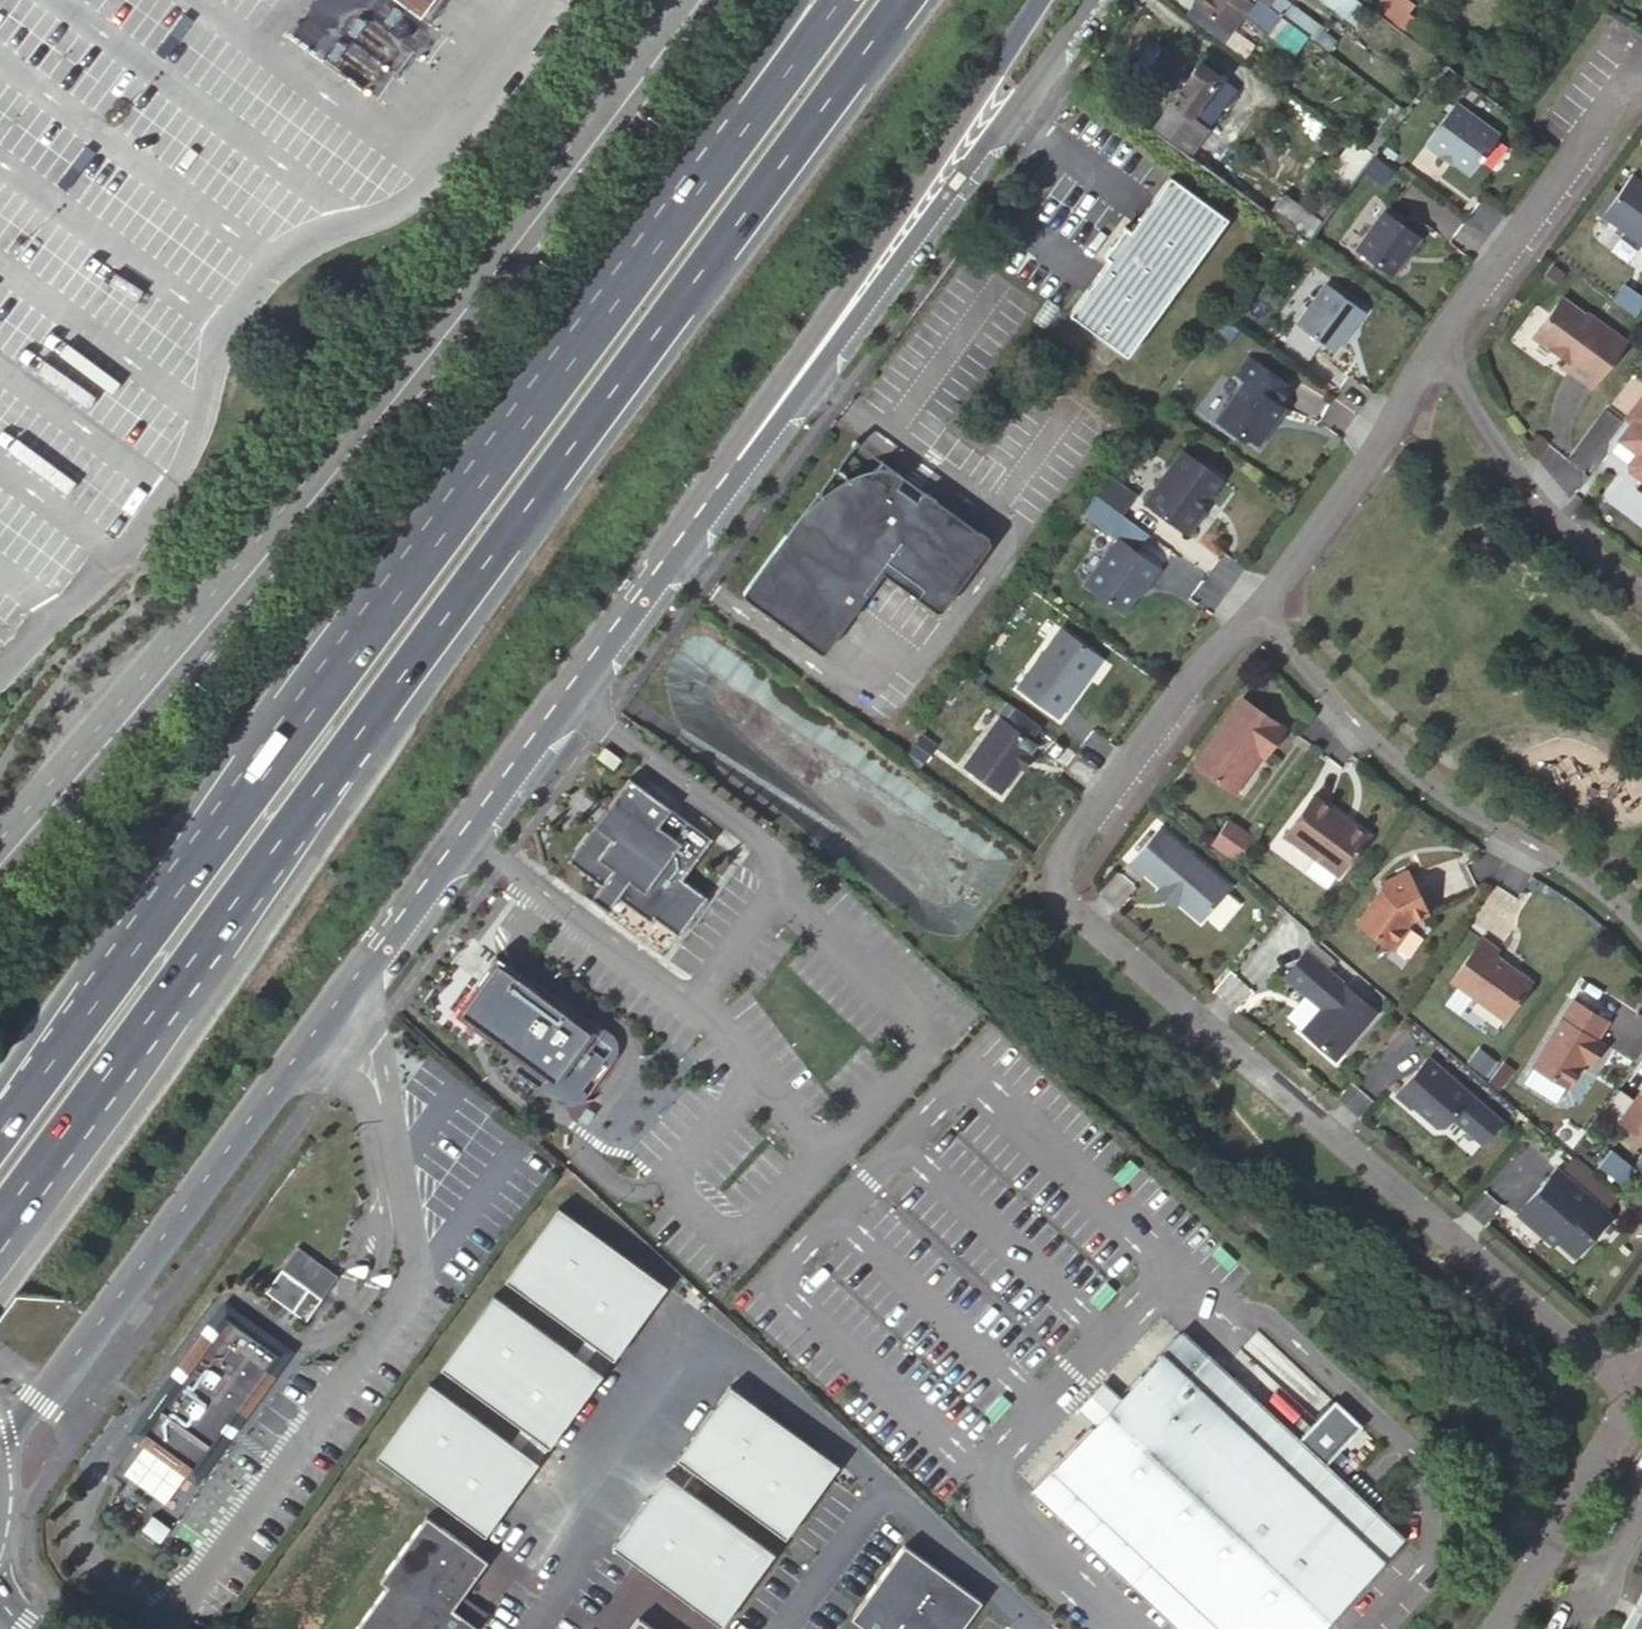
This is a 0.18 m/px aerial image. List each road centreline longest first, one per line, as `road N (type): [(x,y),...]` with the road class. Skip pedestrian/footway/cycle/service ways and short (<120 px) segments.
road 1 (trunk): [(0,1233),(907,0)]
road 2 (secondary): [(0,1461),(733,467)]
road 3 (residential): [(1249,610),(1059,855),(1063,897),(1130,966),(1634,1386)]
road 4 (secondary): [(691,0),(0,845)]
road 5 (trunk): [(595,316),(0,1125)]
road 6 (secondary): [(733,467),(782,417),(1088,0)]
road 7 (trunk): [(733,467),(765,402),(1039,0)]
road 8 (residential): [(1249,610),(1409,776),(1582,880),(1641,941)]
road 9 (trunk): [(835,0),(595,316)]
road 10 (trunk): [(795,0),(595,316)]
road 11 (residential): [(1641,84),(1629,86),(1438,350)]
road 12 (residential): [(1641,598),(1553,524),(1509,473),(1461,402),(1438,350)]
road 13 (residential): [(1438,350),(1308,540),(1249,610)]
road 14 (residential): [(1492,1628),(1634,1386)]

